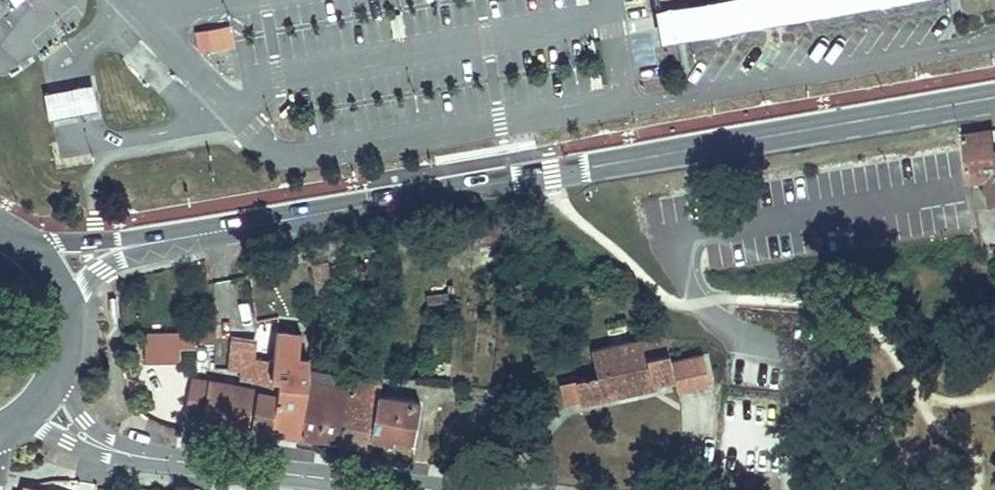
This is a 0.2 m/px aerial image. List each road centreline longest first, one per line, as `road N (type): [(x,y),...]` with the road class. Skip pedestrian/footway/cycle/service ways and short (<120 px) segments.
road 1 (secondary): [(994,99),(148,243)]
road 2 (tertiary): [(156,458),(369,483)]
road 3 (tertiary): [(17,422),(92,453),(156,458)]
road 4 (tertiary): [(156,458),(97,433),(69,397),(62,364)]
road 5 (secondary): [(148,243),(50,243),(14,234)]

